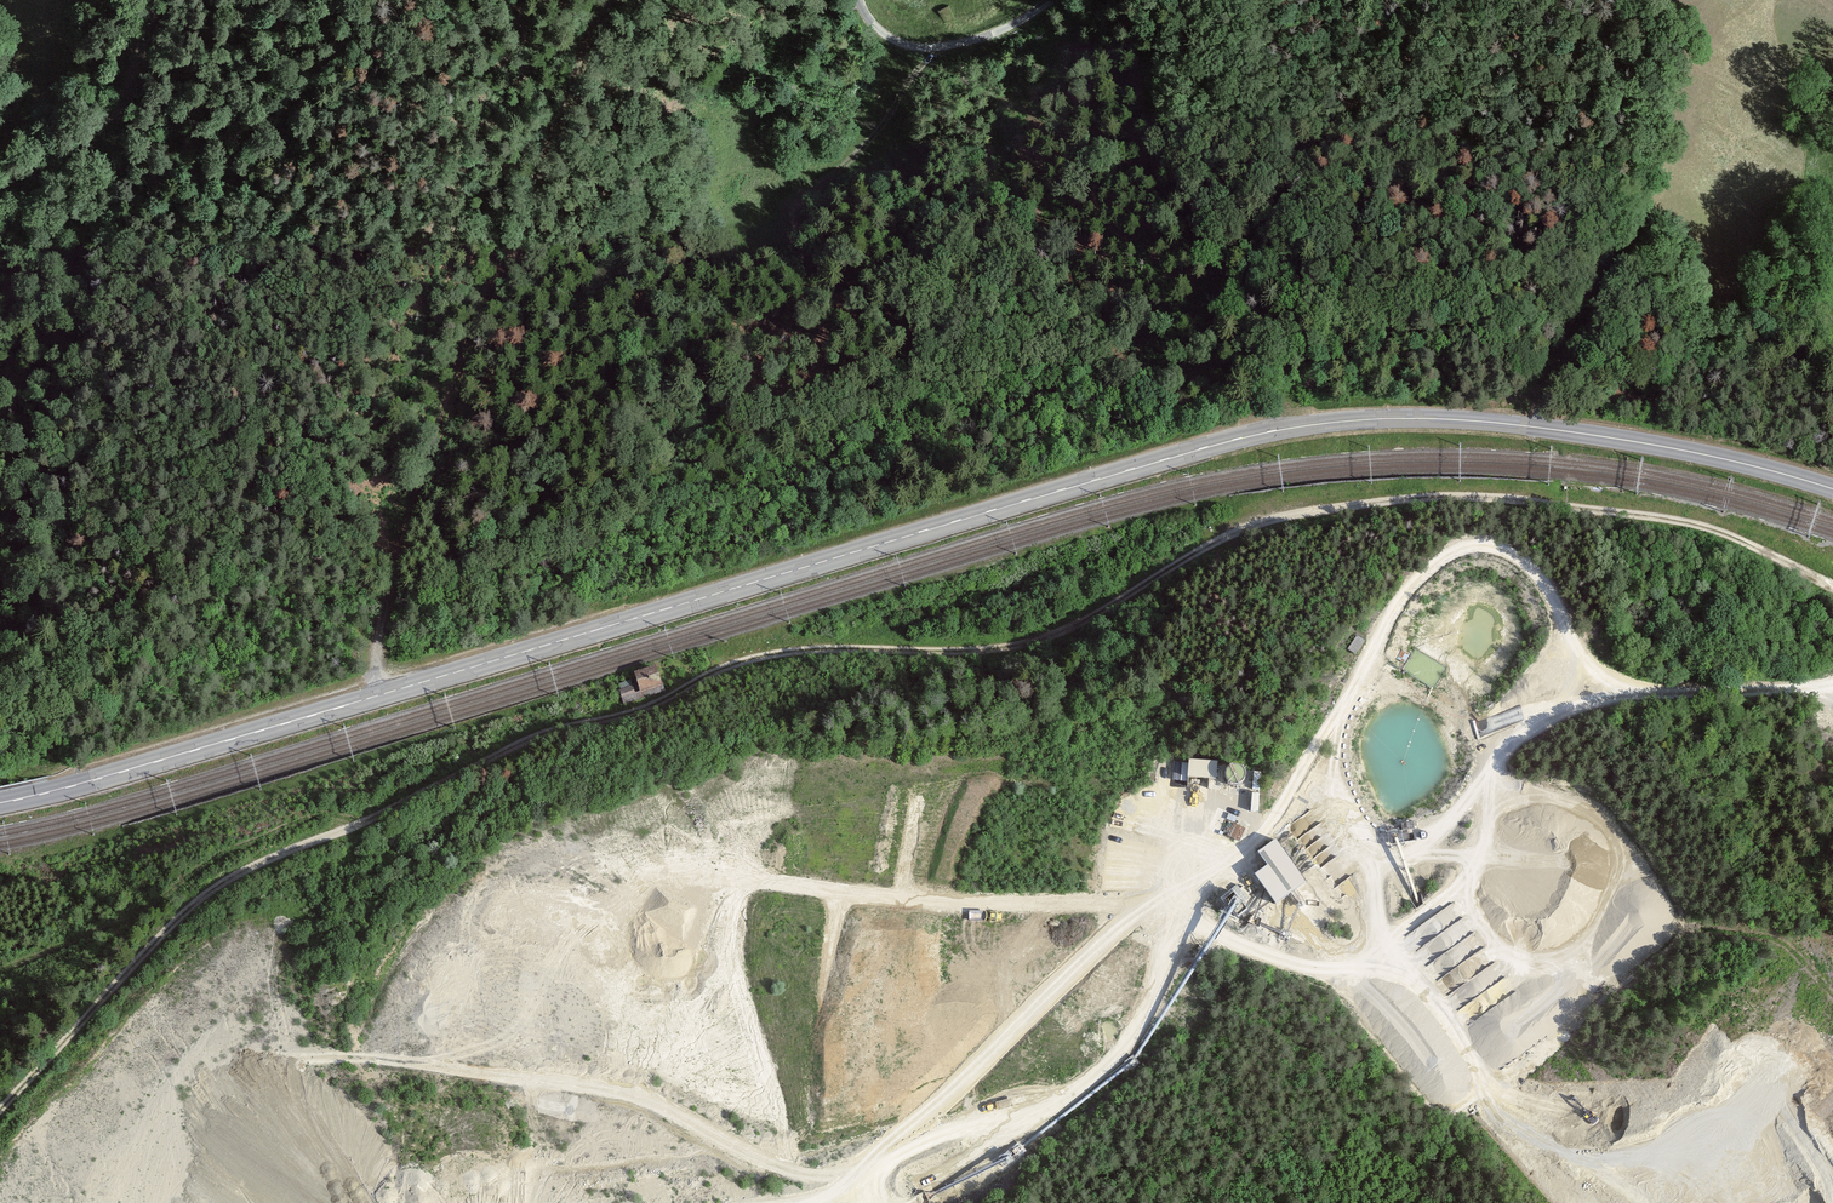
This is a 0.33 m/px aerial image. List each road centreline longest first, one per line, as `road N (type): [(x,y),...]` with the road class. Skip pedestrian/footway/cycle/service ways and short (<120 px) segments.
road 1 (track): [(1832,589),(1682,522),(1476,499),(1401,501),(1247,527),(1046,636),(966,649),(783,652),(723,664),(633,709),(495,753),(363,822),(221,883),(116,979),(0,1107)]
road 2 (primary): [(0,803),(1281,430),(1389,419),(1523,426),(1688,451),(1832,489)]
road 3 (track): [(608,0),(413,503),(373,697)]
road 4 (unclassified): [(1645,693),(1614,684),(1589,664),(1542,580),(1520,558),(1493,546),(1461,548),(1404,596),(1274,818)]
road 5 (track): [(0,227),(22,191),(109,117),(159,0)]
road 6 (unclassified): [(1645,693),(1567,711),(1493,751),(1449,825),(1425,836)]
road 7 (track): [(860,0),(882,33),(906,48),(940,50),(988,38),(1056,0)]
road 8 (unclassified): [(1832,683),(1645,693)]

